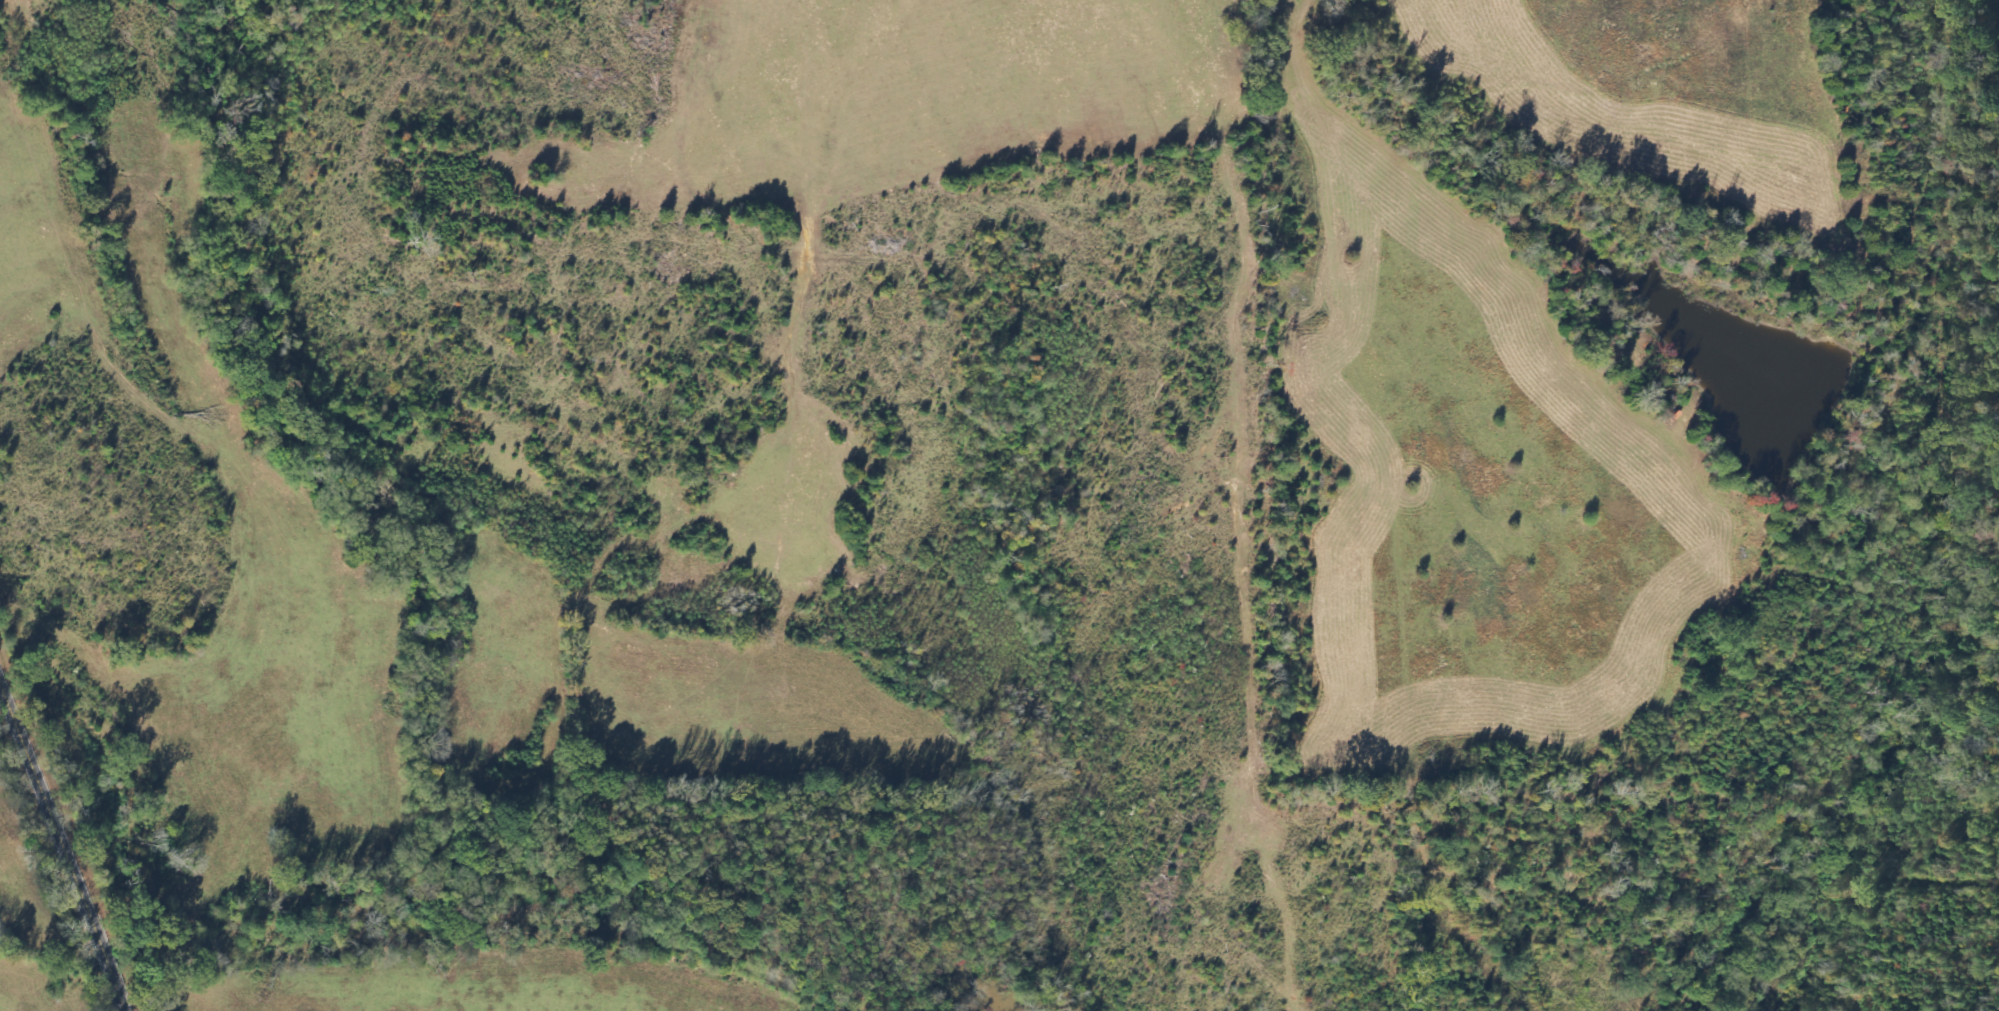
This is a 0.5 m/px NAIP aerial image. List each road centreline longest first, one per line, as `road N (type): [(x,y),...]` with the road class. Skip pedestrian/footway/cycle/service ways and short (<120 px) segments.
road 1 (tertiary): [(0,674),(127,1010)]

